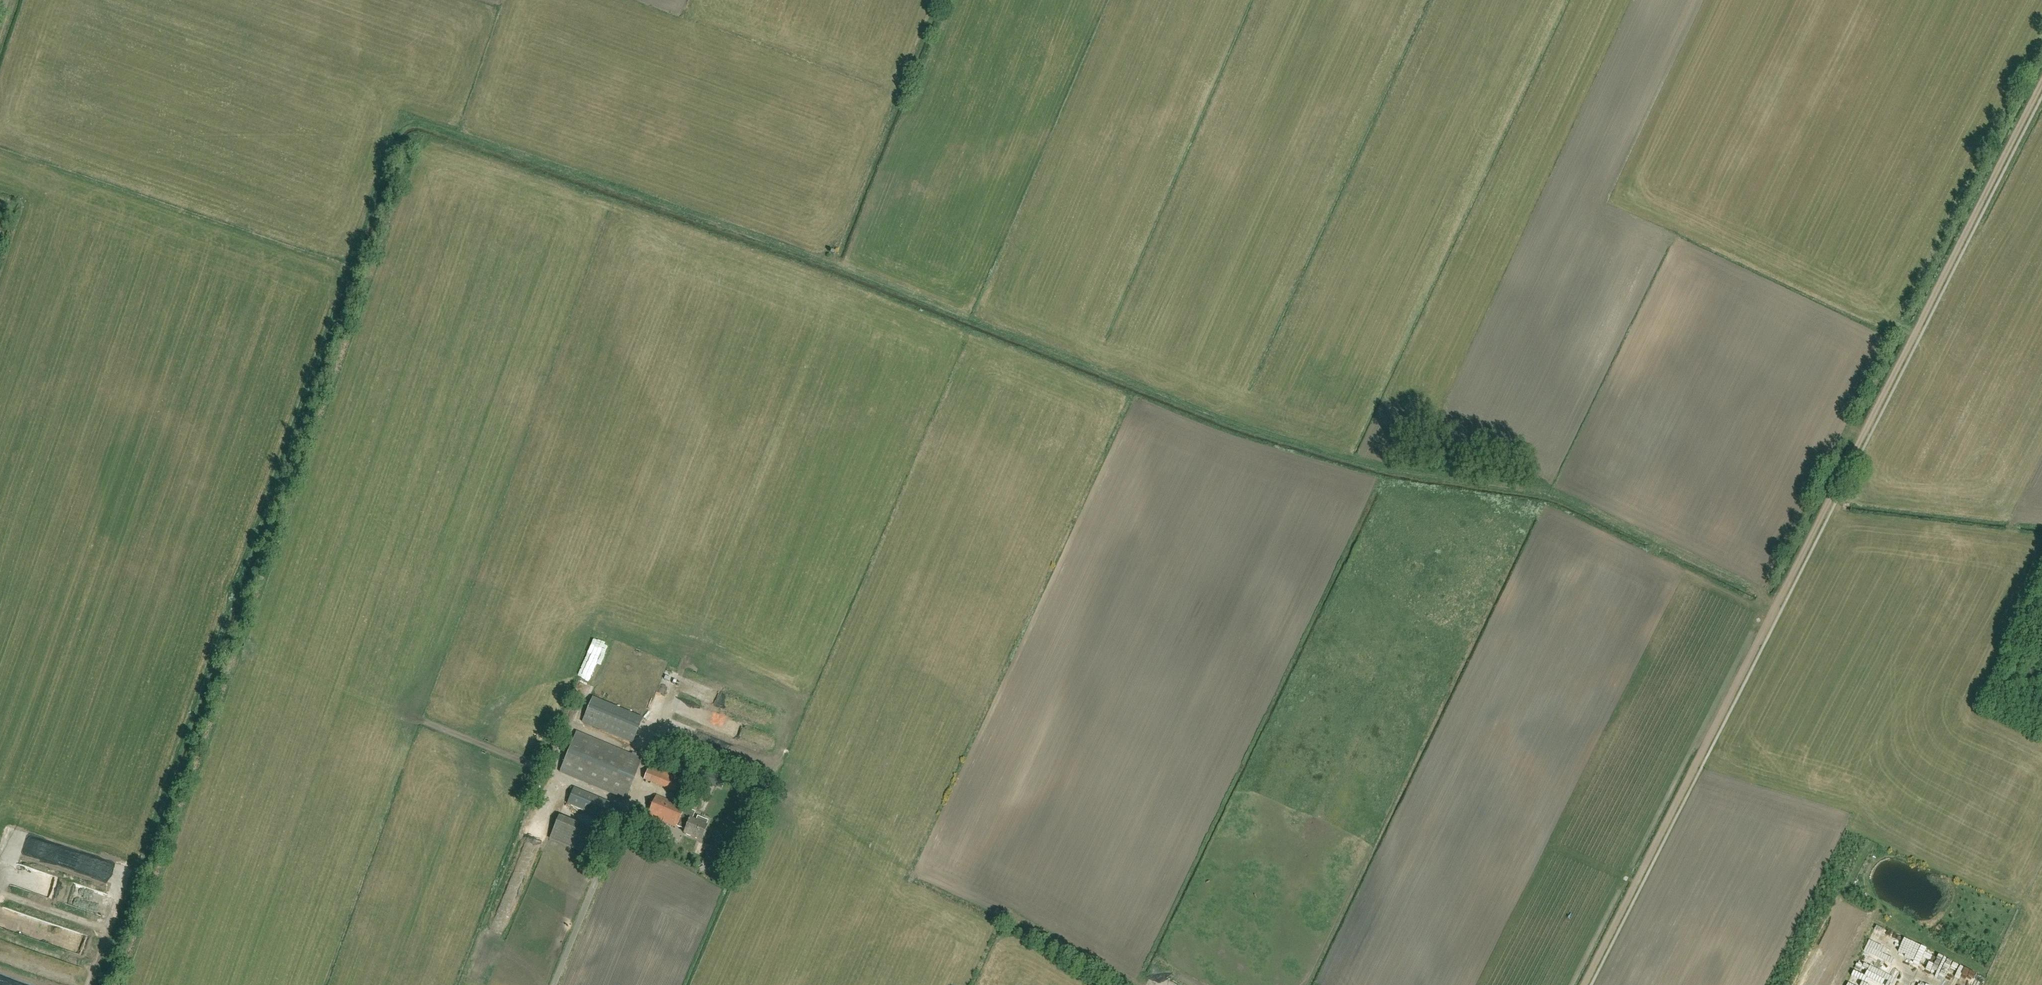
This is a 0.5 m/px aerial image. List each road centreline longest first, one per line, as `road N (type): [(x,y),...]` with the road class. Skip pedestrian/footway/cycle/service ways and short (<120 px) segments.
road 1 (track): [(2041,85),(1584,984)]

